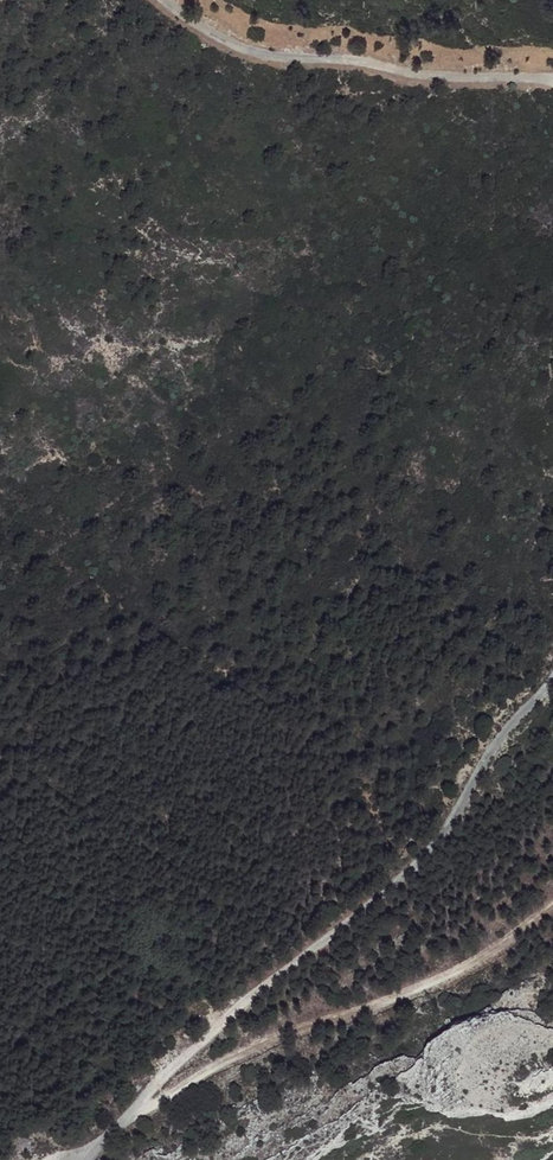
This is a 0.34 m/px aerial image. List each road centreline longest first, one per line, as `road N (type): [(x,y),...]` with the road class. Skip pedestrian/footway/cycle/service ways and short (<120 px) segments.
road 1 (unclassified): [(552,684),(499,745),(452,824),(390,884),(285,962),(79,1159)]
road 2 (track): [(150,1099),(244,1052),(463,971),(552,904)]
road 3 (unclassified): [(161,0),(248,52),(355,61),(423,77),(552,83)]

